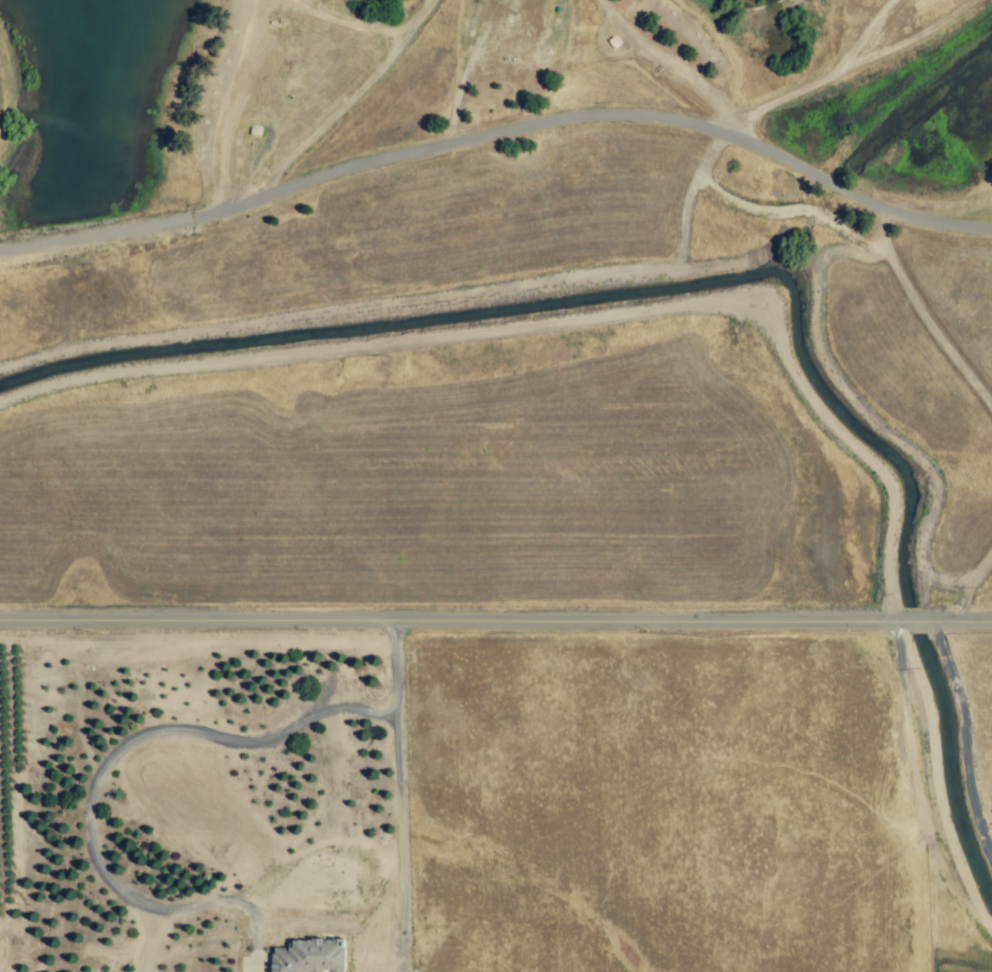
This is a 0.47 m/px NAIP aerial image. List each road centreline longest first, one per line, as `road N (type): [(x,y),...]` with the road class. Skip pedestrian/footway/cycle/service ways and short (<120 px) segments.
road 1 (residential): [(0,619),(991,619)]
road 2 (track): [(825,79),(921,36),(975,0)]

